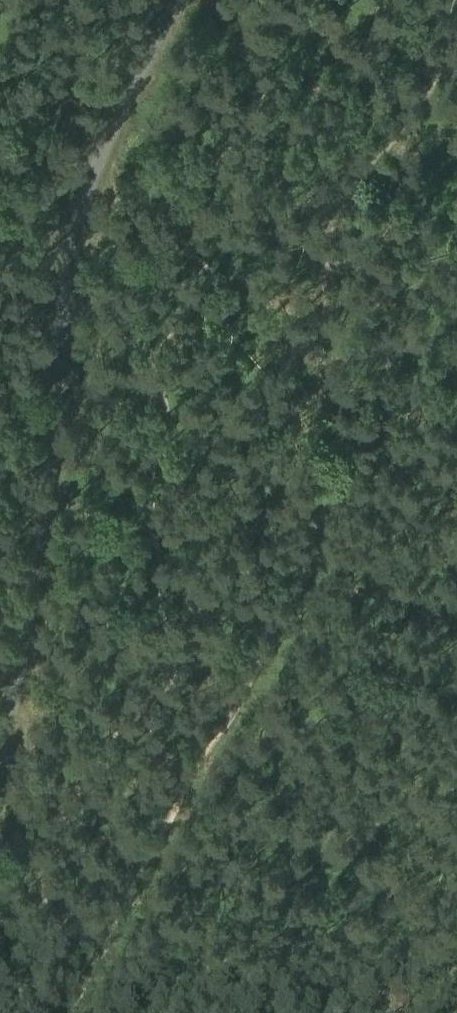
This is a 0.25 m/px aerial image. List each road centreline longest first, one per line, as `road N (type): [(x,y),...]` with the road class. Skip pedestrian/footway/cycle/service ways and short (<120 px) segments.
road 1 (track): [(0,751),(31,601),(77,214),(106,138),(178,0)]

